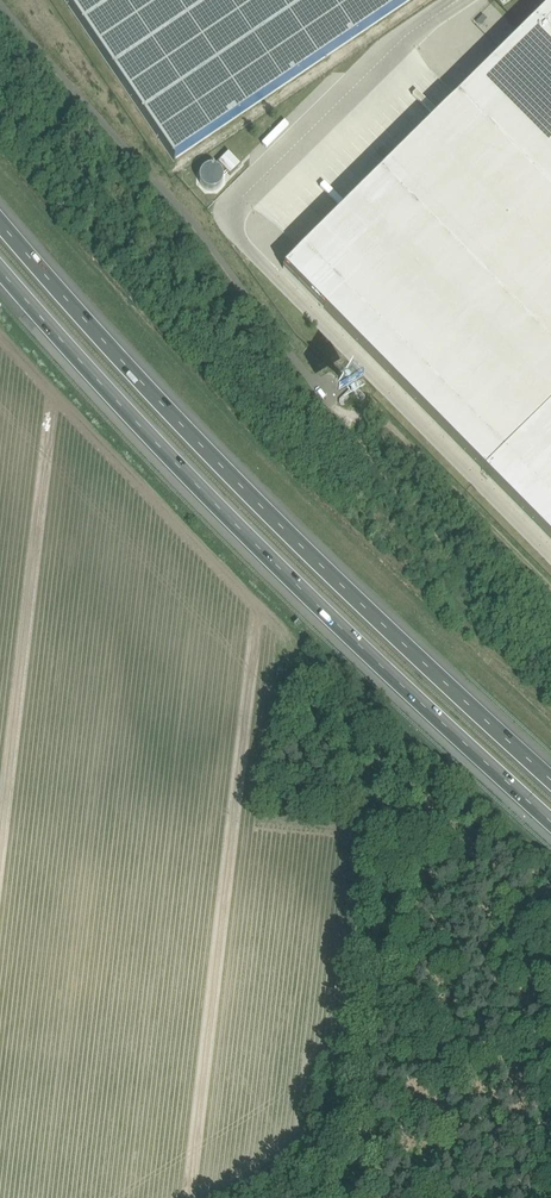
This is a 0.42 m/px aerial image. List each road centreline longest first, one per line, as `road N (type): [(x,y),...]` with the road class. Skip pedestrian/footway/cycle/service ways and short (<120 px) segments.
road 1 (motorway): [(550,778),(217,463),(0,222)]
road 2 (motorway): [(0,268),(205,494),(550,821)]
road 3 (track): [(6,0),(349,423)]
road 4 (track): [(327,1197),(367,834)]

